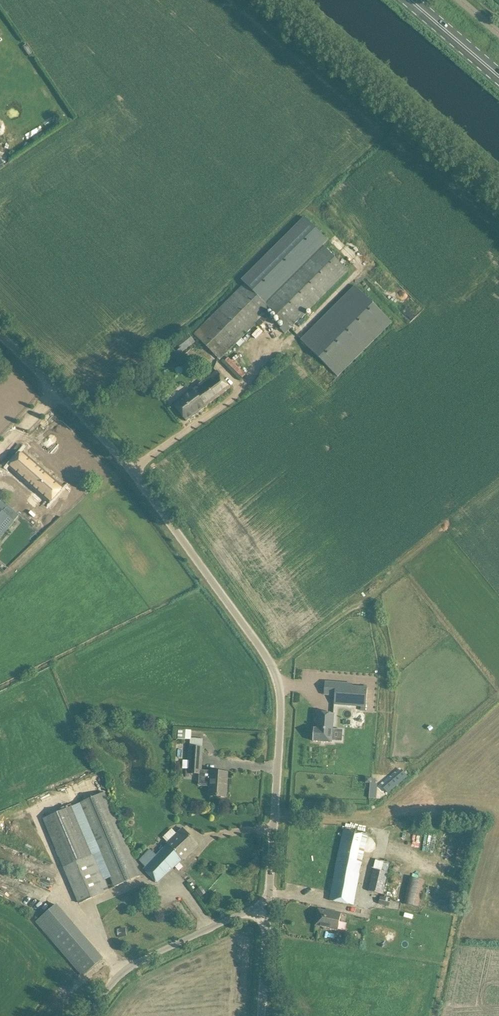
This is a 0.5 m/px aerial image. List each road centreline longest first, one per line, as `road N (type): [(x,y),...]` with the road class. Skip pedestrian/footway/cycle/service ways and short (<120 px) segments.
road 1 (unclassified): [(268,914),(280,719),(268,659),(131,469),(0,335)]
road 2 (unclassified): [(498,194),(271,0)]
road 3 (unclassified): [(268,914),(242,916),(142,960),(88,1015)]
road 4 (primary): [(498,78),(407,0)]

